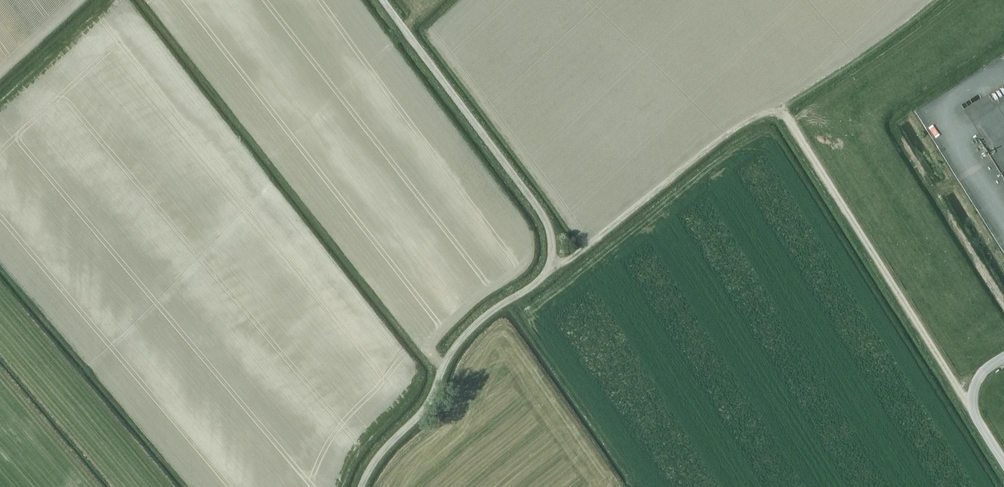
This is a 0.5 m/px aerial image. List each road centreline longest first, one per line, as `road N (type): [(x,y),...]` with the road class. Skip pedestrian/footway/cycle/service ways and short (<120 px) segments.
road 1 (track): [(549,266),(576,256),(713,142),(751,119),(780,113),(972,407)]
road 2 (track): [(360,486),(429,401),(461,340),(530,288),(551,259),(542,212),(384,0)]

